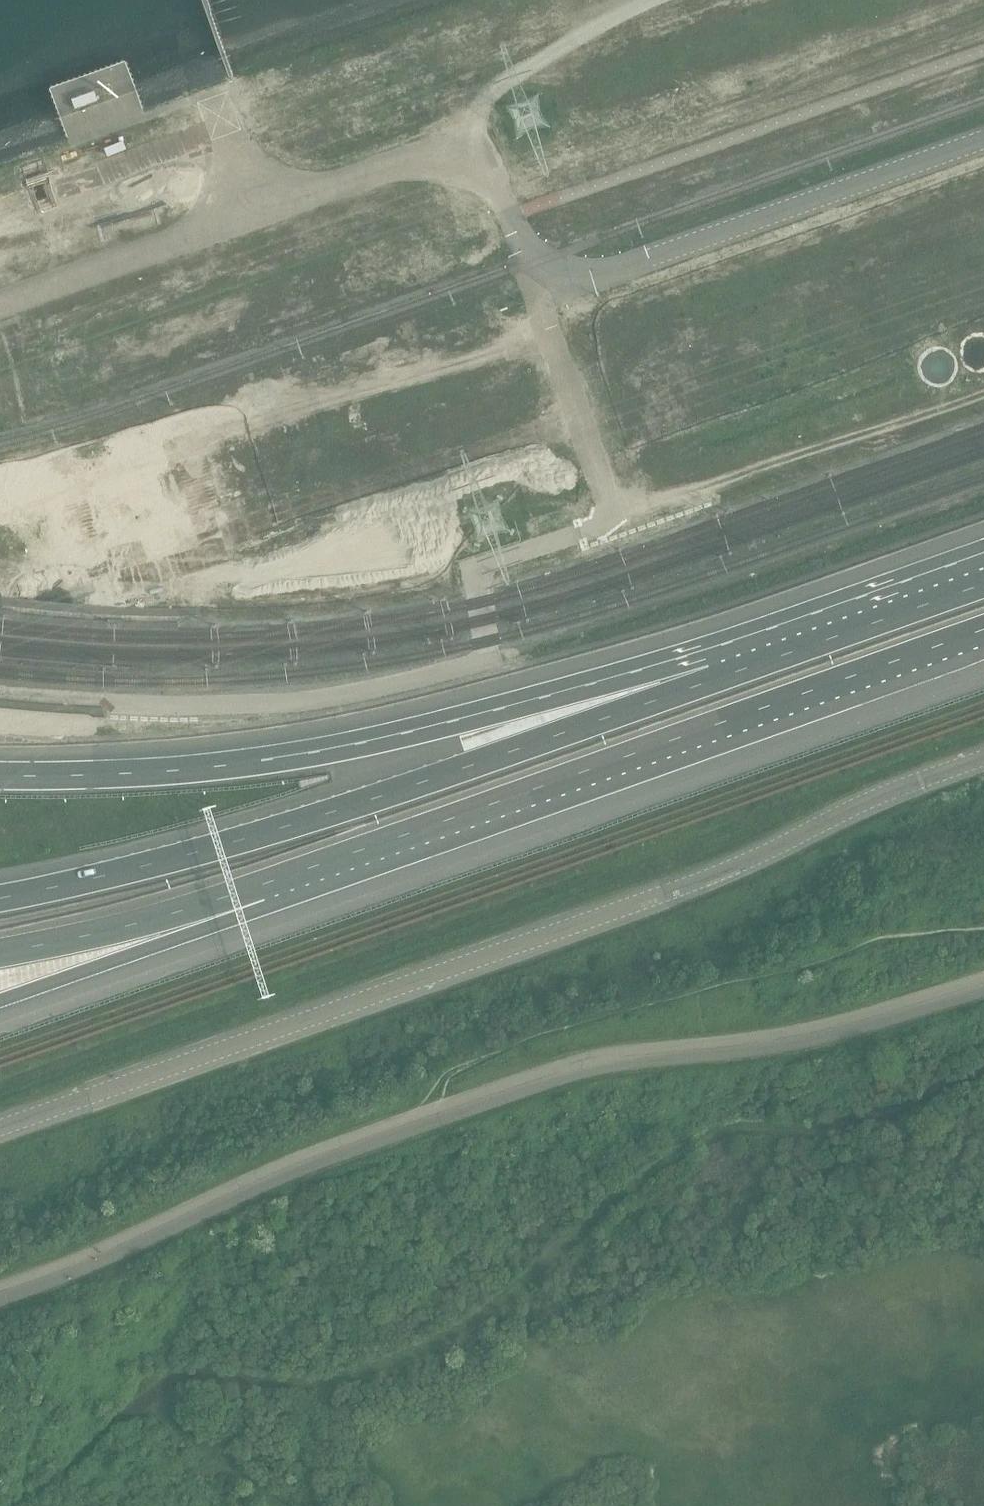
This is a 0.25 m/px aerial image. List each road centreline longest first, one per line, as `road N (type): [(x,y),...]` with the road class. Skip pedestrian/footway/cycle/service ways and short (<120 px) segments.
road 1 (unclassified): [(0,1128),(656,898),(883,794),(983,758)]
road 2 (unclassified): [(0,1295),(537,1076),(596,1061),(776,1043),(983,983)]
road 3 (trunk): [(263,884),(983,629)]
road 4 (trunk): [(717,677),(342,810),(0,898)]
road 5 (trunk): [(717,677),(507,708),(281,757),(181,771),(0,775)]
road 6 (unclassified): [(0,304),(389,167),(424,161),(487,186),(525,245),(556,270)]
road 7 (unclassified): [(983,140),(617,270),(556,270)]
road 8 (trunk): [(0,1002),(111,963),(263,884)]
road 9 (trunk): [(983,582),(717,677)]
road 10 (trunk): [(0,952),(102,932),(263,884)]
road 11 (unclassified): [(556,270),(542,299),(547,330),(613,515)]

